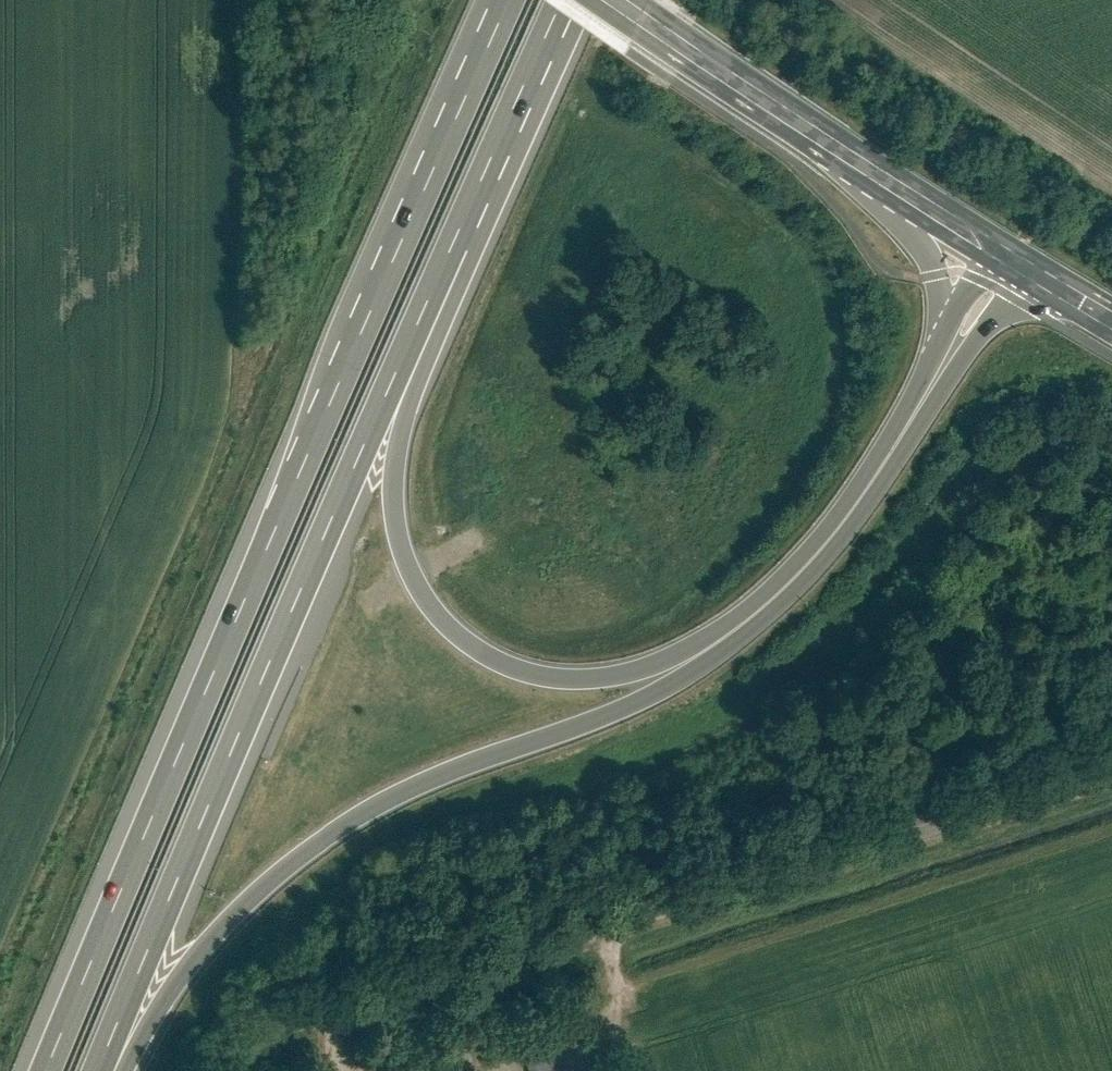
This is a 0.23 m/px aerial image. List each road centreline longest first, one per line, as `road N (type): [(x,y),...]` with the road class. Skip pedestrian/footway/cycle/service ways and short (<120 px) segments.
road 1 (motorway): [(939,338),(851,492),(760,591),(698,641),(652,664),(581,678),(500,660),(457,630),(422,592),(404,553),(395,471),(410,402),(590,0)]
road 2 (motorway): [(132,1070),(180,982),(238,913),(366,806),(642,696),(741,635),(821,563),(1016,259)]
road 3 (motorway): [(508,0),(353,339),(45,1070)]
road 4 (motorway): [(98,1070),(561,0)]
road 5 (unclassified): [(1111,764),(625,913),(348,1018)]
road 6 (secondary): [(878,170),(620,0)]
road 7 (motorway): [(878,170),(923,231),(939,298),(939,338)]
road 8 (secondary): [(991,245),(878,170)]

